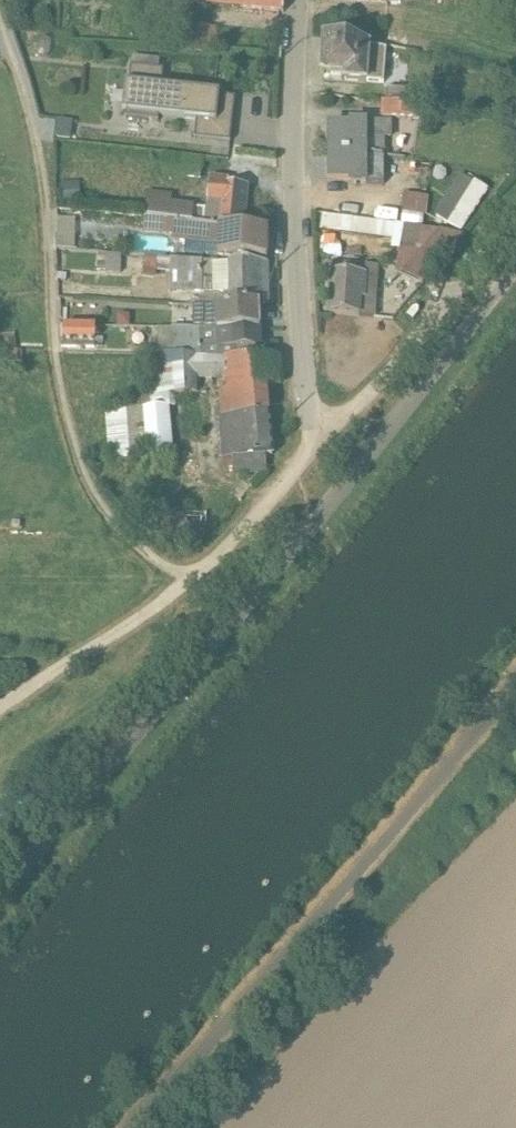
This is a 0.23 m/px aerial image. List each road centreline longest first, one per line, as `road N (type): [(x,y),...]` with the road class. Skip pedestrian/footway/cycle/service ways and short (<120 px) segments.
road 1 (residential): [(193,588),(164,577),(105,521),(72,450),(56,368),(41,170),(0,34)]
road 2 (residential): [(297,0),(292,198),(311,456)]
road 3 (track): [(295,481),(186,596),(0,720)]
road 4 (track): [(311,456),(458,298),(496,293)]

